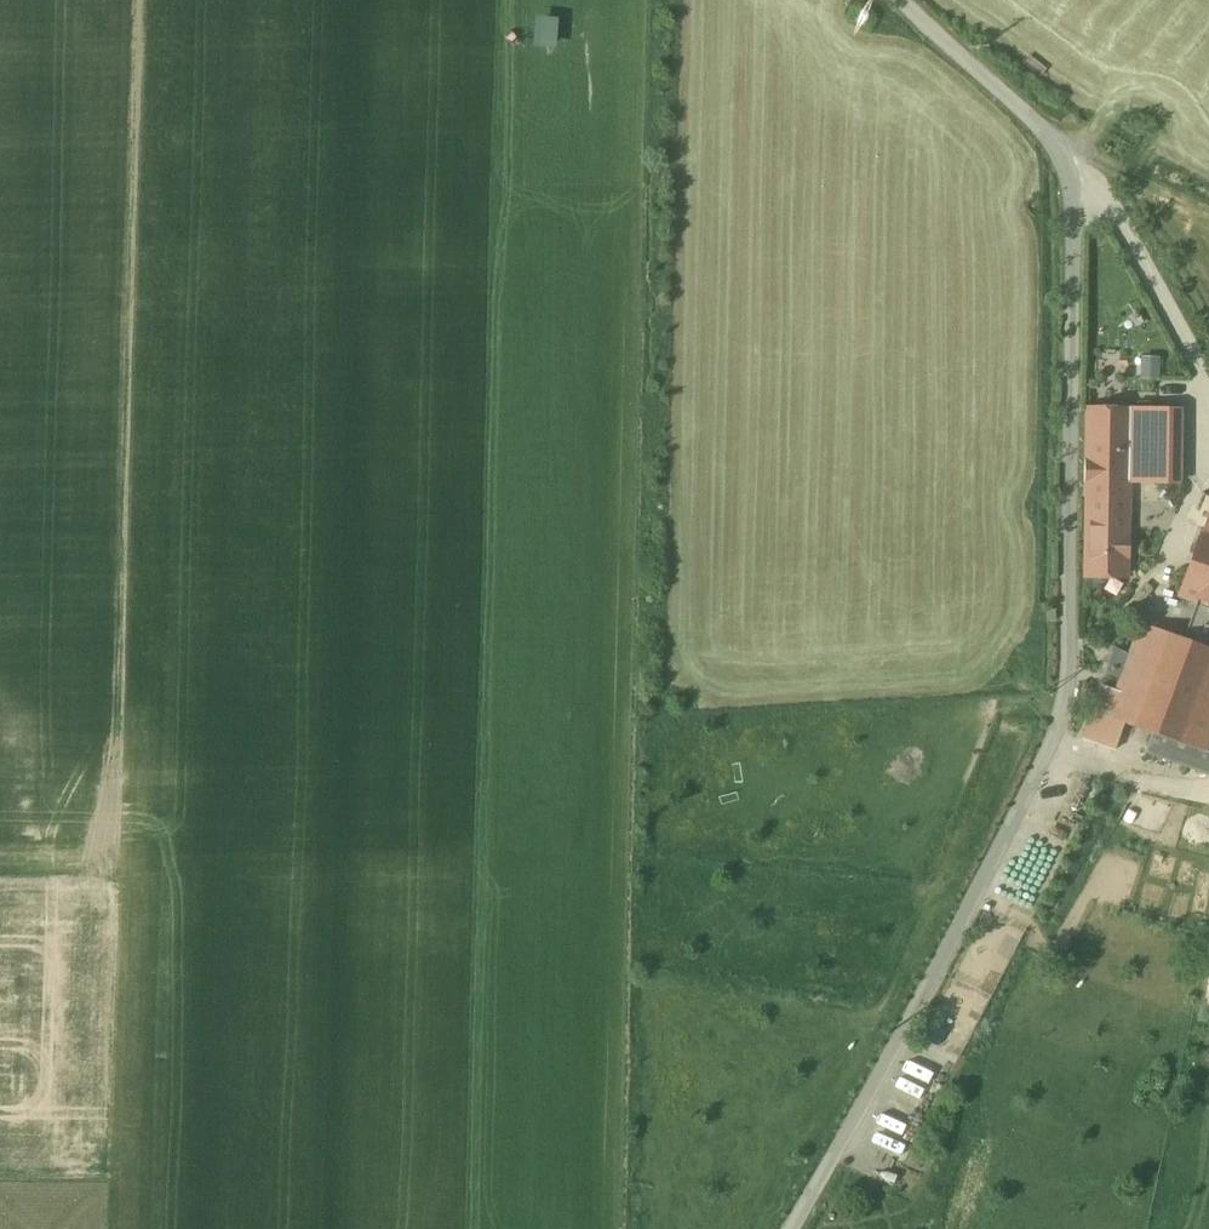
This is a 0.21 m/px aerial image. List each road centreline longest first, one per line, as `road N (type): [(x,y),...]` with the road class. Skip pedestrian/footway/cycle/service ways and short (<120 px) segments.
road 1 (unclassified): [(797,1228),(899,1050),(1065,724),(1071,691),(1080,209),(1062,144),(905,0)]

